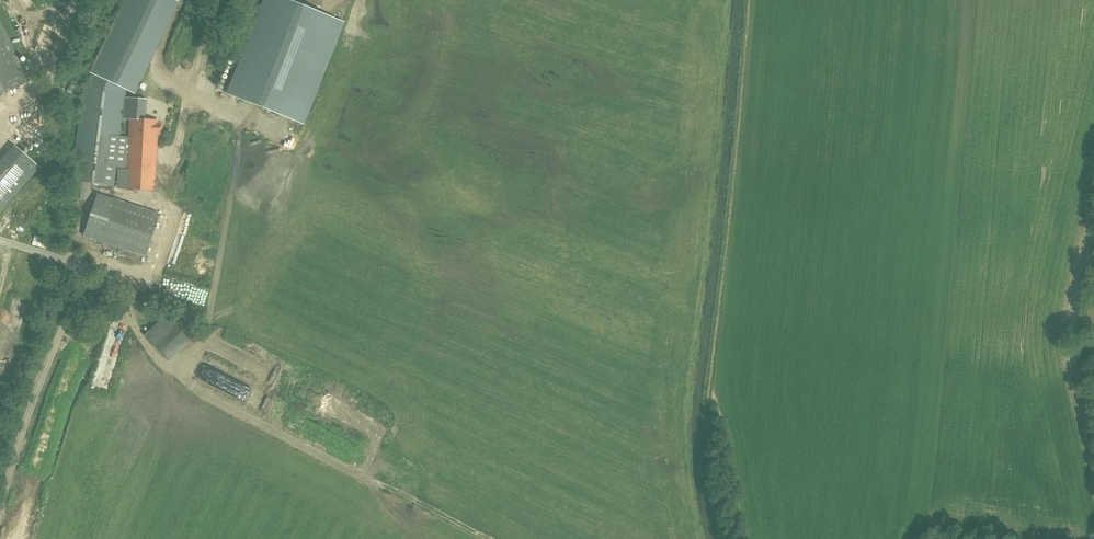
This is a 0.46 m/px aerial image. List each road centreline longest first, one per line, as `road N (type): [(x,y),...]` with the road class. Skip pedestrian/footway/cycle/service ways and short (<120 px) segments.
road 1 (track): [(487,538),(198,391),(142,343),(112,272)]

